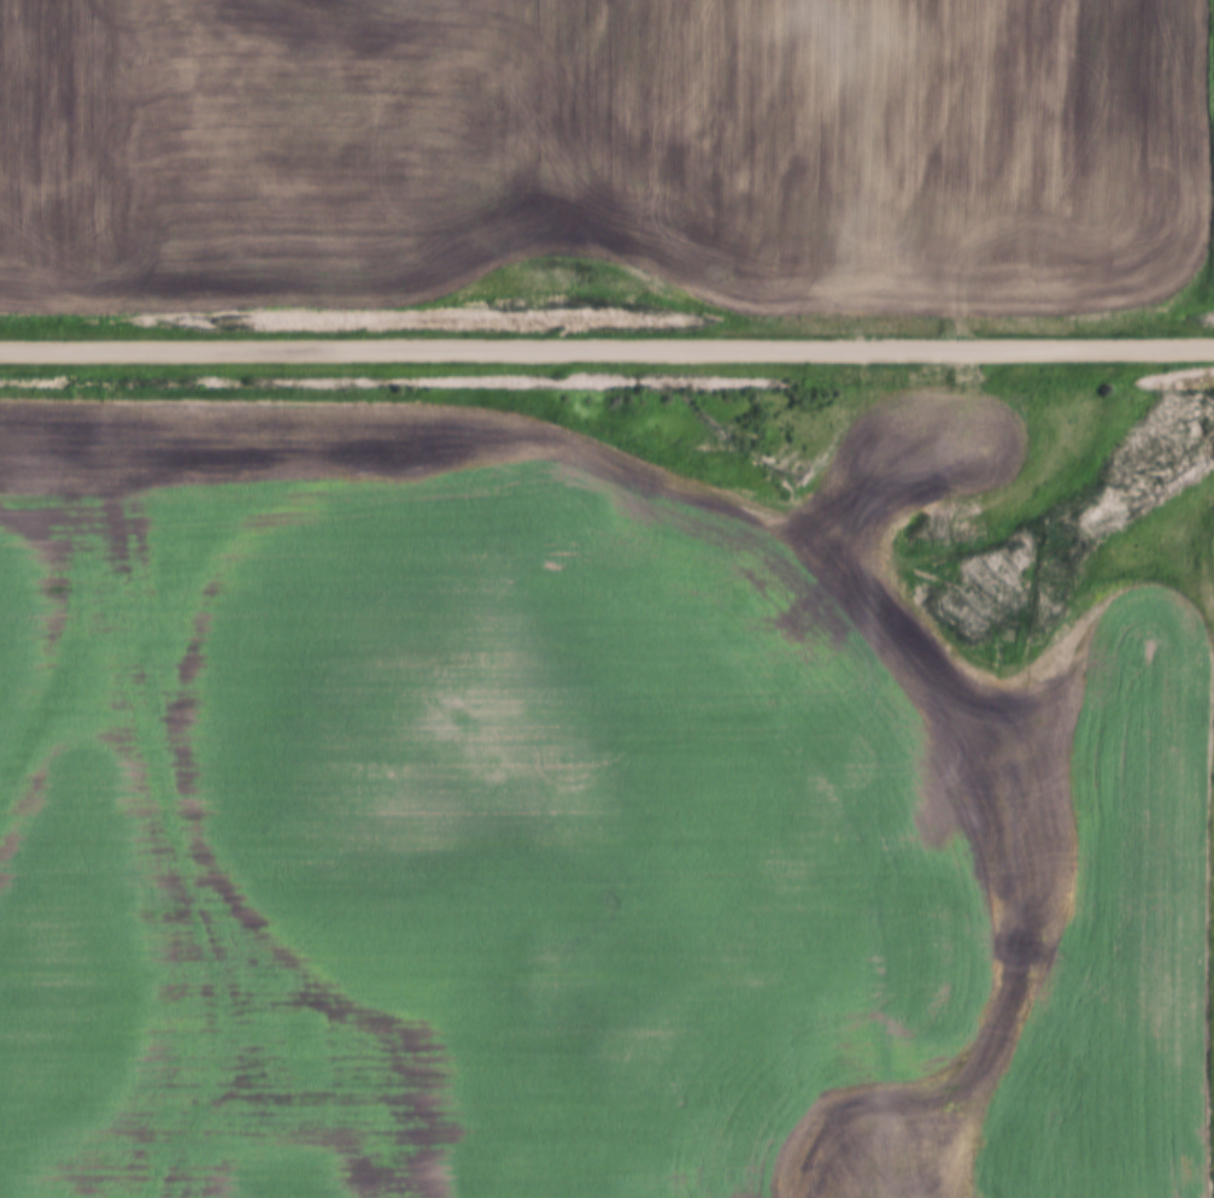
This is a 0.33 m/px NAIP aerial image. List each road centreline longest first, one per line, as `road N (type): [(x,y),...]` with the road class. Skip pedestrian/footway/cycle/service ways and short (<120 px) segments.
road 1 (residential): [(1213,350),(0,353)]

